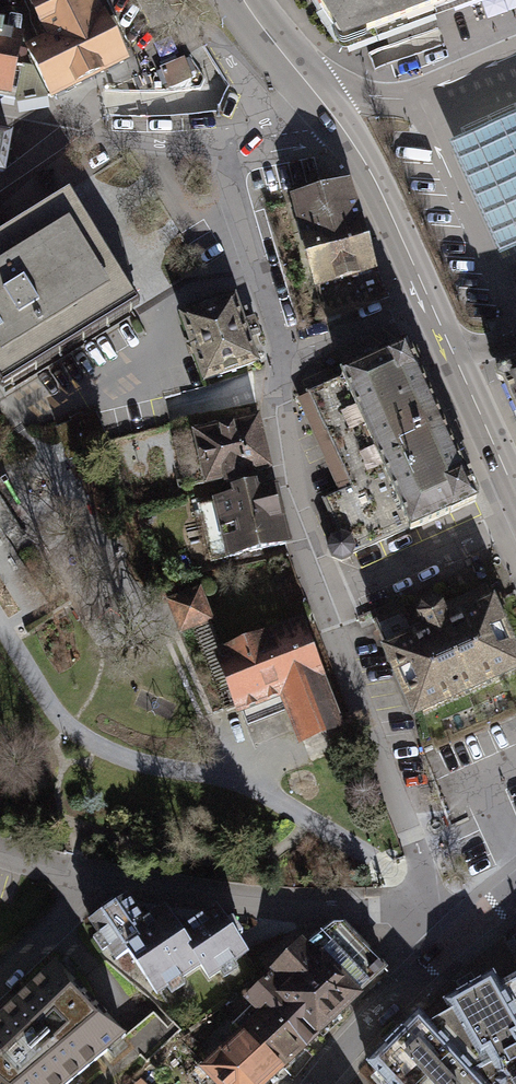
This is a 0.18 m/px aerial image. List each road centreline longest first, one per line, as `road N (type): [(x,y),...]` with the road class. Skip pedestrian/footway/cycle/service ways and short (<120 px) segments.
road 1 (residential): [(431,910),(354,913),(96,886)]
road 2 (residential): [(331,597),(431,910)]
road 3 (residential): [(288,361),(298,498),(331,597)]
road 4 (residential): [(515,305),(422,95)]
road 5 (residential): [(219,145),(288,361)]
road 6 (residential): [(319,1083),(458,938)]
road 7 (residential): [(331,597),(515,519)]
road 8 (primary): [(428,299),(338,121)]
road 9 (primary): [(451,350),(515,493)]
road 10 (unclassified): [(288,361),(428,299)]
road 11 (residential): [(75,130),(219,145)]
road 12 (residential): [(96,886),(0,978)]
road 13 (primary): [(322,100),(242,0)]
road 14 (residential): [(219,145),(338,121)]

